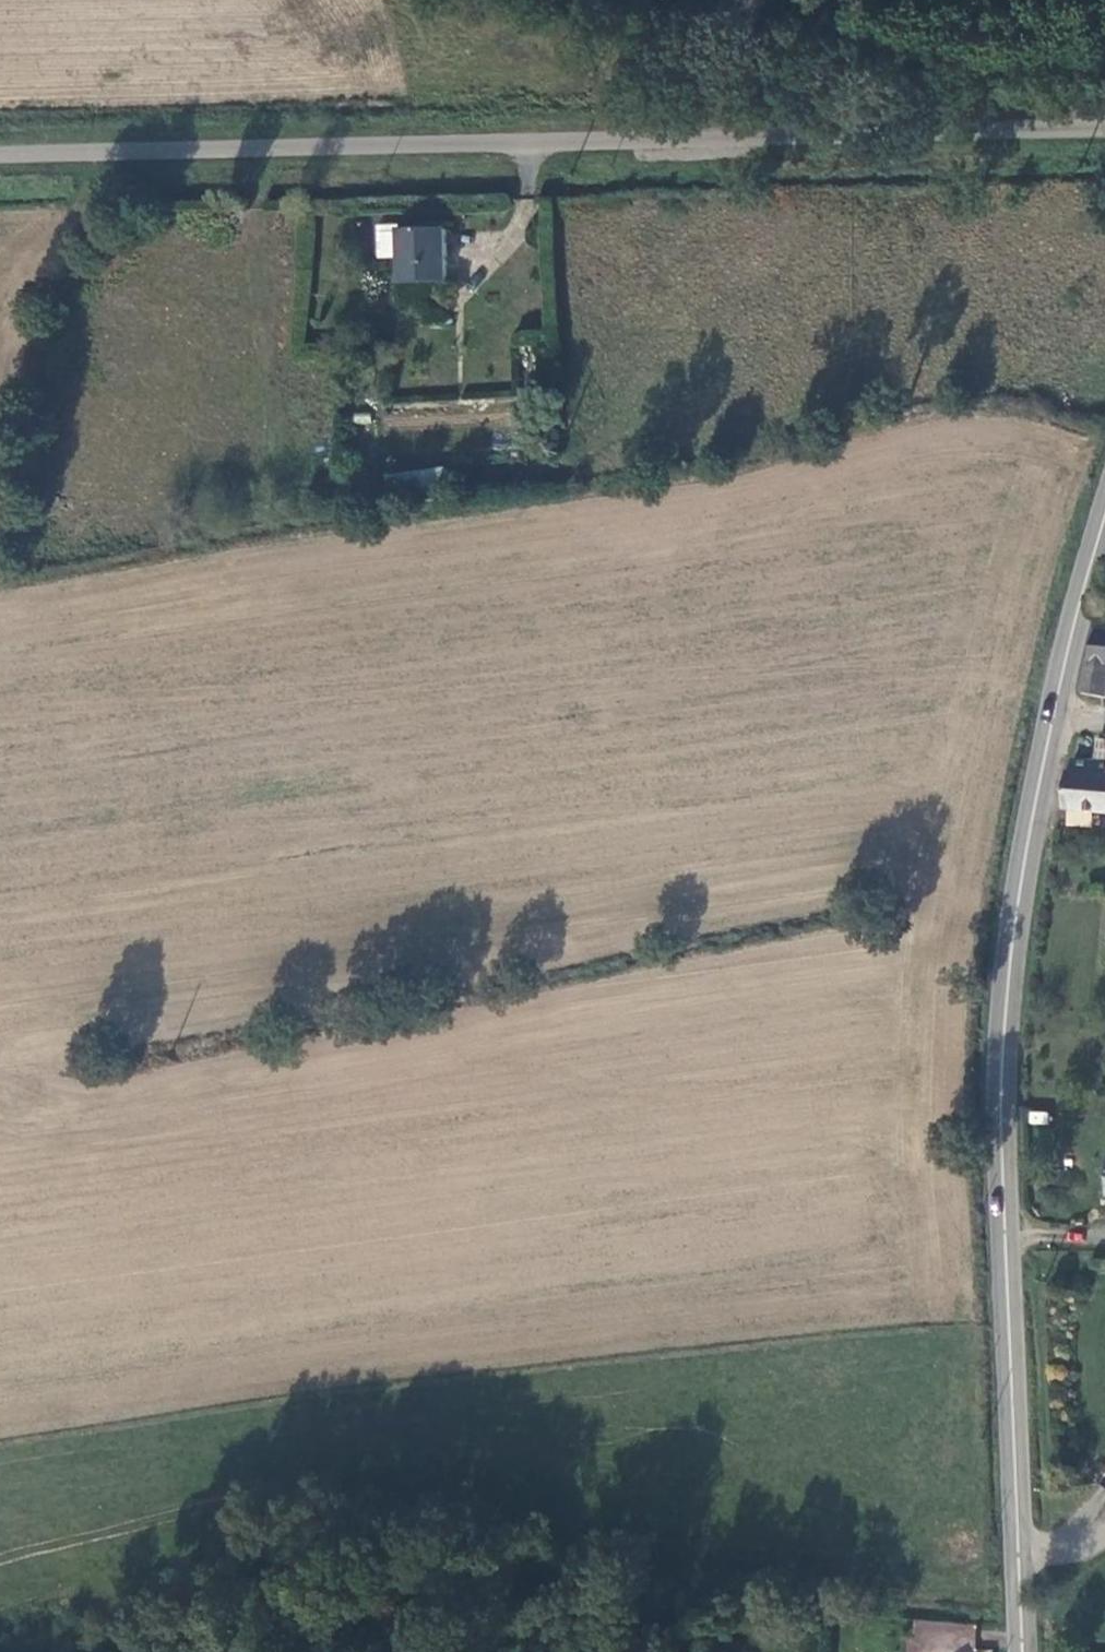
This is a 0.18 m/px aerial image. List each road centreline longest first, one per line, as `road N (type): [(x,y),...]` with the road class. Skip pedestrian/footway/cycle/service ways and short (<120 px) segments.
road 1 (secondary): [(1104,517),(1057,690),(1007,998),(1005,1224),(1024,1651)]
road 2 (unclassified): [(1104,131),(0,157)]

